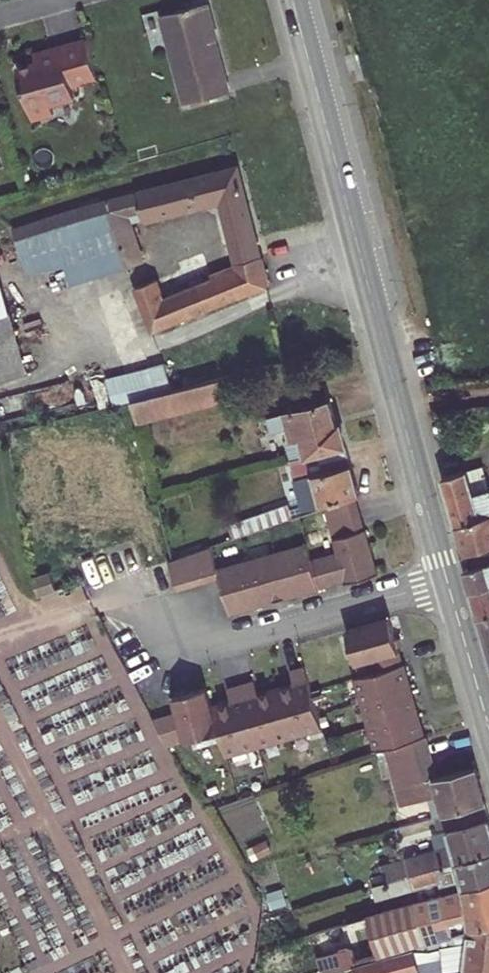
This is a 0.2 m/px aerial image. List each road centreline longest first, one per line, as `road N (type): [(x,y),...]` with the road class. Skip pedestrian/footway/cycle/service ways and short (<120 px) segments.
road 1 (tertiary): [(292,0),(448,582)]
road 2 (residential): [(448,582),(237,641),(110,609)]
road 3 (tertiary): [(448,582),(488,725)]

